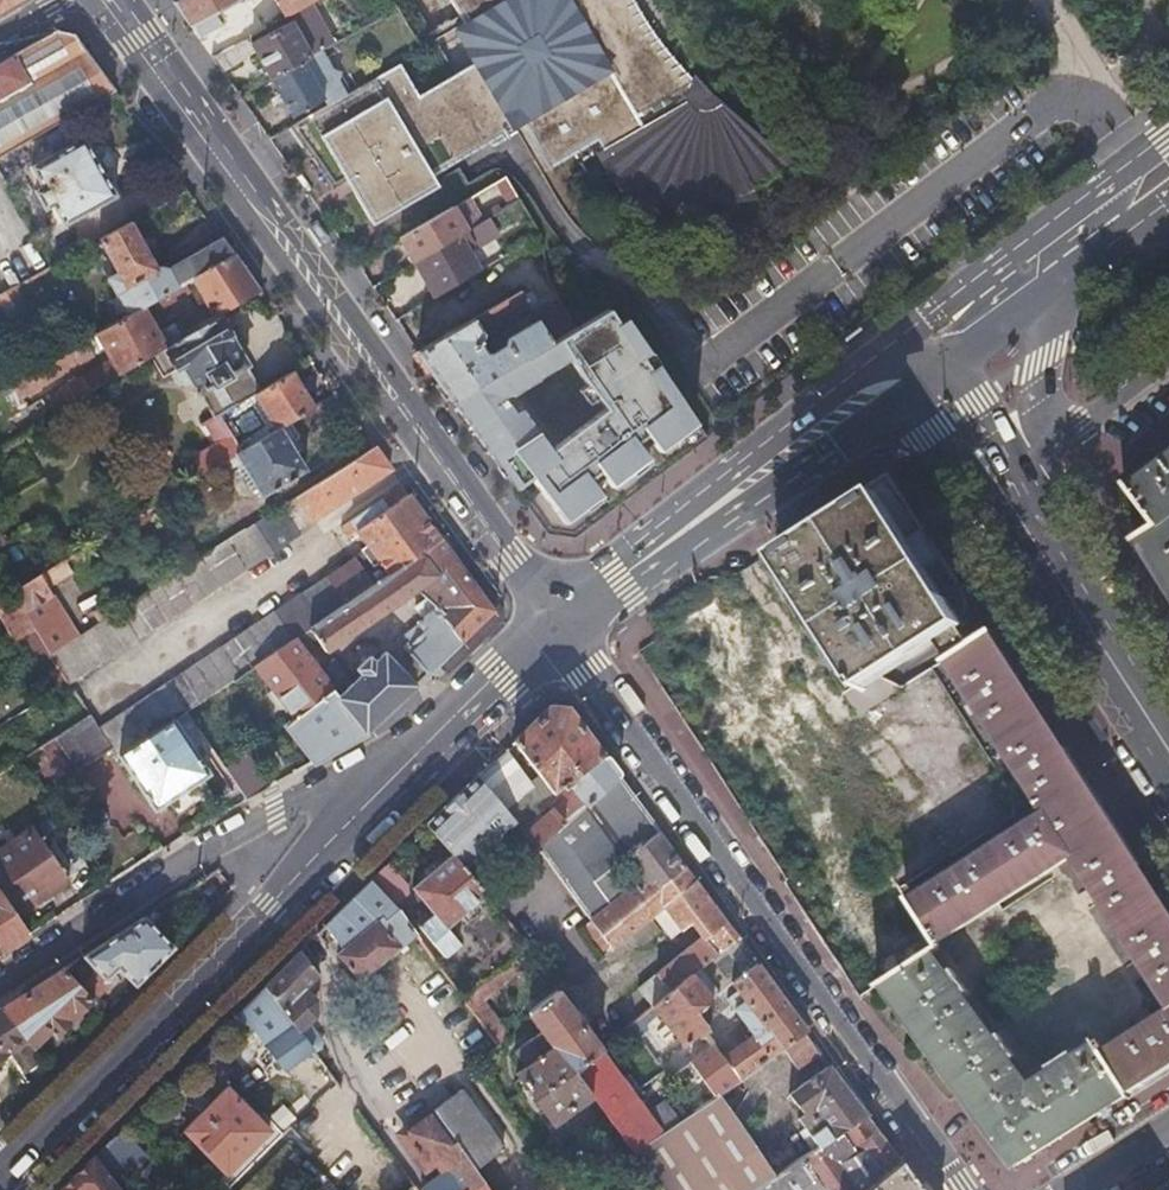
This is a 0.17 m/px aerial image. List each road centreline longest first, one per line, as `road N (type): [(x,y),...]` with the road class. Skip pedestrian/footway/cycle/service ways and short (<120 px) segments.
road 1 (secondary): [(557,622),(119,0)]
road 2 (residential): [(557,622),(965,1189)]
road 3 (secondary): [(13,1171),(374,798)]
road 4 (residential): [(374,798),(360,792),(327,798),(275,817),(0,985)]
road 5 (secondary): [(627,573),(933,387)]
road 6 (secondary): [(897,343),(730,471),(627,573)]
road 7 (secondary): [(1004,495),(1168,746)]
road 8 (secondary): [(374,798),(557,622)]
road 9 (secondary): [(1168,134),(983,273)]
road 10 (secondary): [(1004,495),(1040,392),(1055,290)]
road 11 (secondary): [(933,387),(1055,290)]
road 12 (secondary): [(1004,495),(987,420),(976,403),(933,387)]
road 13 (secondary): [(1055,290),(1168,203)]
road 14 (secondary): [(933,387),(938,430),(1004,495)]
road 15 (secondary): [(983,273),(933,387)]

